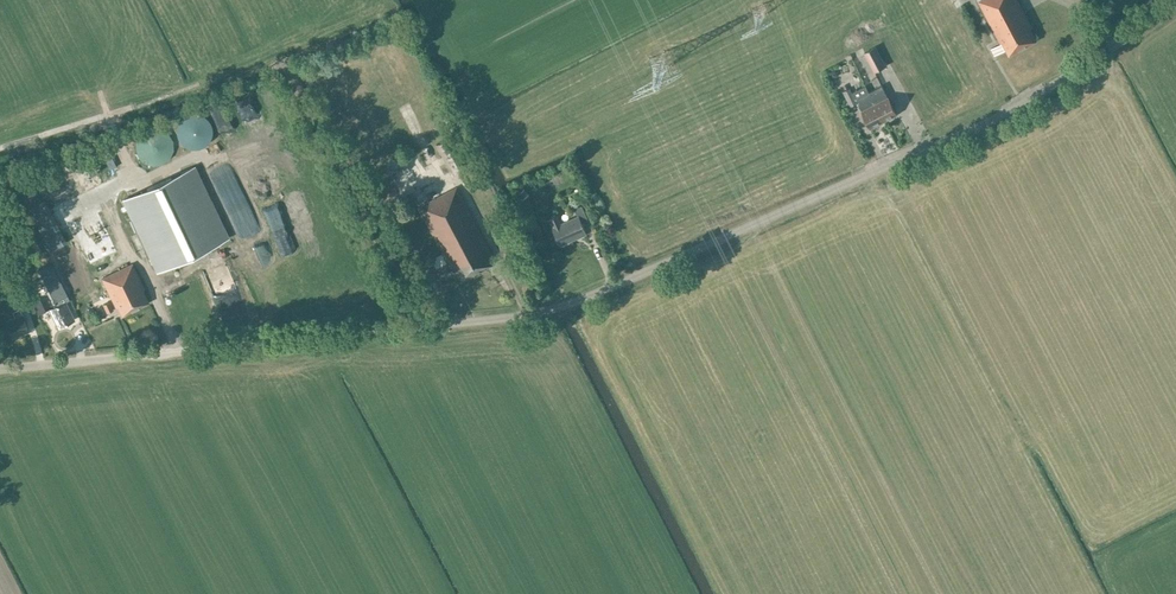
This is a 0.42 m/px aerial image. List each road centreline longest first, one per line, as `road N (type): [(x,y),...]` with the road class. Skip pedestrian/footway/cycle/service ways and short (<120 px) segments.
road 1 (unclassified): [(0,372),(550,312),(1040,100),(1175,9)]

